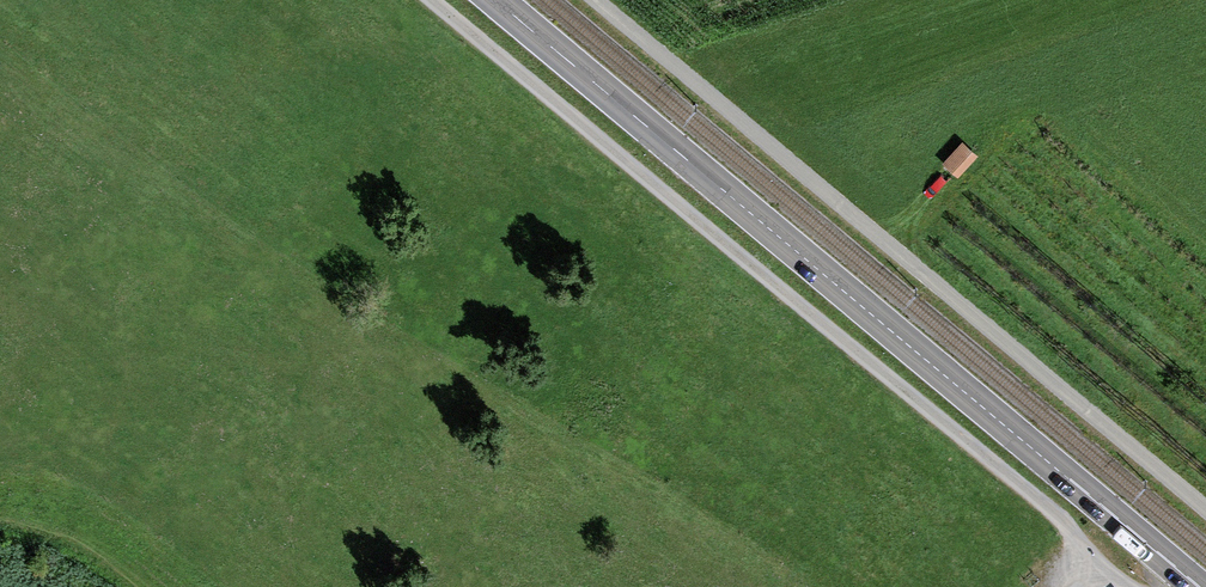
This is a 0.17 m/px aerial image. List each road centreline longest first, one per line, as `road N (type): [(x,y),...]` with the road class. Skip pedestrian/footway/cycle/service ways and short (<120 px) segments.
road 1 (track): [(1141,586),(427,0)]
road 2 (track): [(598,0),(1205,510)]
road 3 (primary): [(907,345),(496,0)]
road 4 (primary): [(907,345),(1198,586)]

